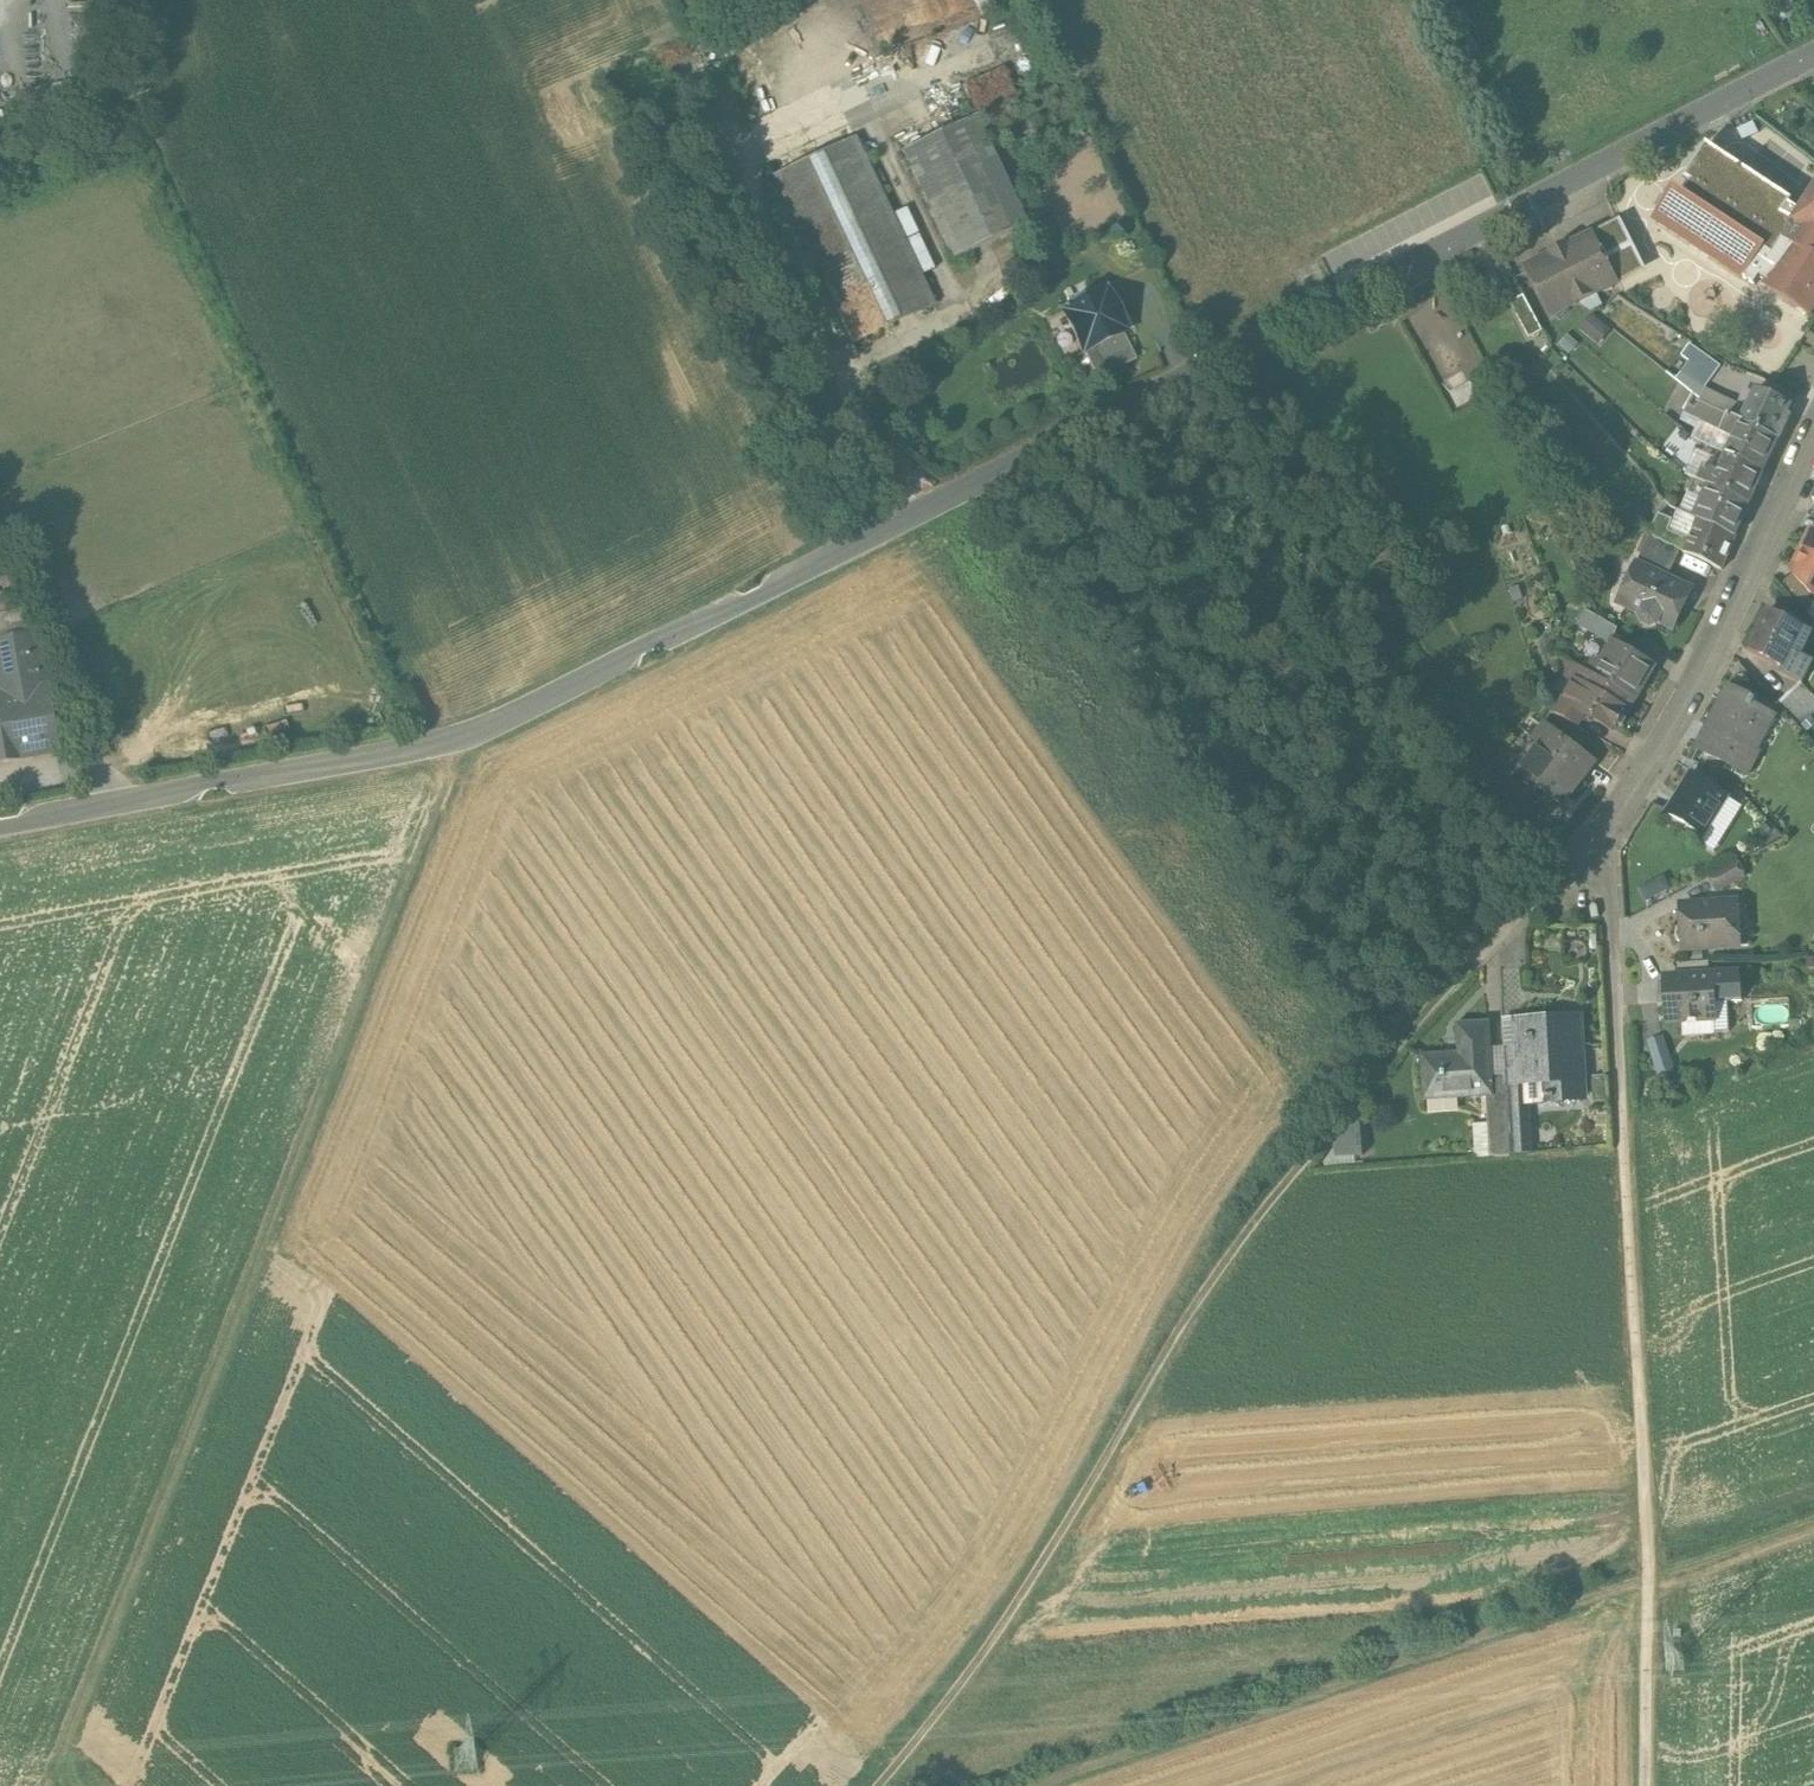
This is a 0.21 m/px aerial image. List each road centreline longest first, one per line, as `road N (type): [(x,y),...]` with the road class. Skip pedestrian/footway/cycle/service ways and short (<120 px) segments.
road 1 (residential): [(1813,57),(475,739),(0,825)]
road 2 (track): [(63,1756),(447,777),(438,745)]
road 3 (track): [(879,1785),(981,1656),(1232,1253),(1470,966)]
road 4 (track): [(1813,1529),(1059,1785)]
road 5 (track): [(1621,1153),(1645,1548),(1643,1785)]
road 6 (residential): [(1581,857),(1654,759),(1813,438)]
road 7 (residential): [(1581,857),(1608,902),(1621,1153)]
road 8 (residential): [(1470,966),(1581,857)]

